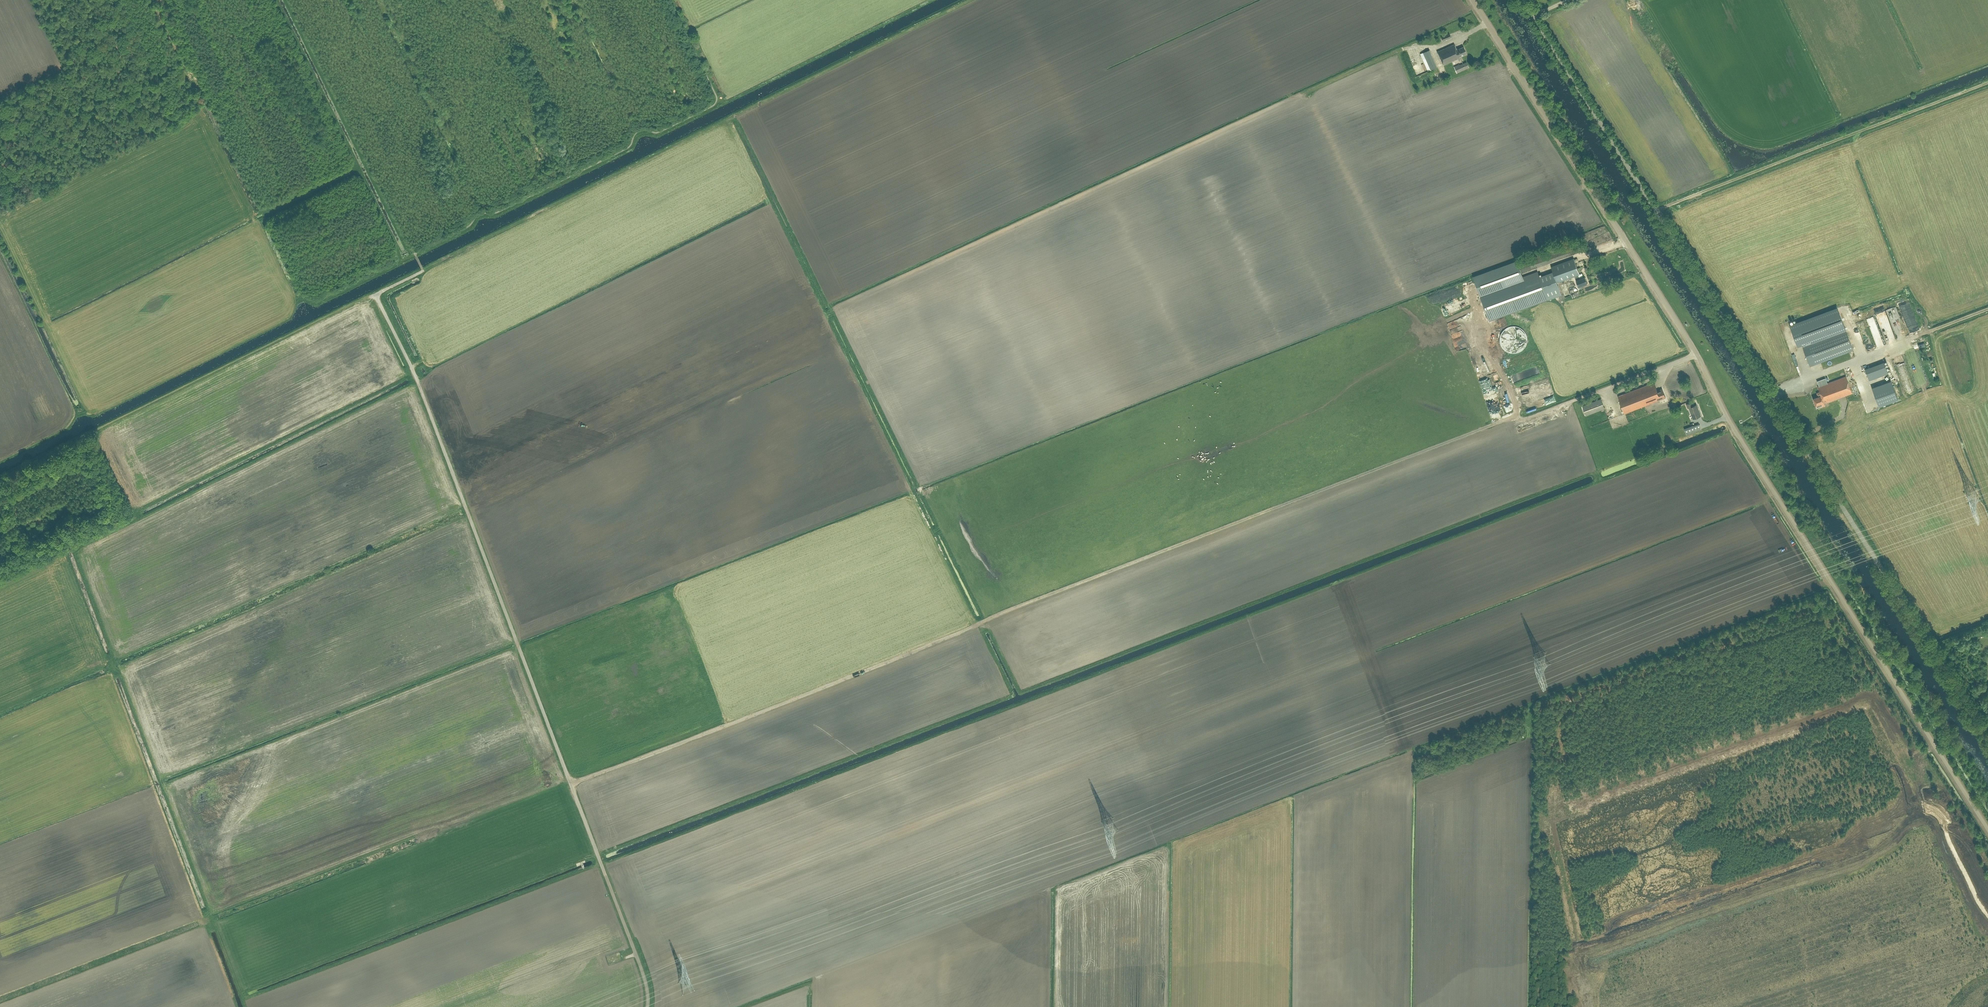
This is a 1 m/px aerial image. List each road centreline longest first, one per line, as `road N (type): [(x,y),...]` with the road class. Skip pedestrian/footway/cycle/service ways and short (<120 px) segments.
road 1 (track): [(570,784),(1697,353)]
road 2 (unclassified): [(1987,829),(1472,0)]
road 3 (unclassified): [(647,1006),(645,980),(437,431),(375,295),(423,270)]
road 4 (unclassified): [(1657,212),(1987,738)]
road 5 (track): [(969,0),(423,270)]
road 6 (track): [(0,478),(375,295)]
road 7 (track): [(1987,83),(1657,212)]
road 8 (unclassified): [(1657,212),(1523,0)]

